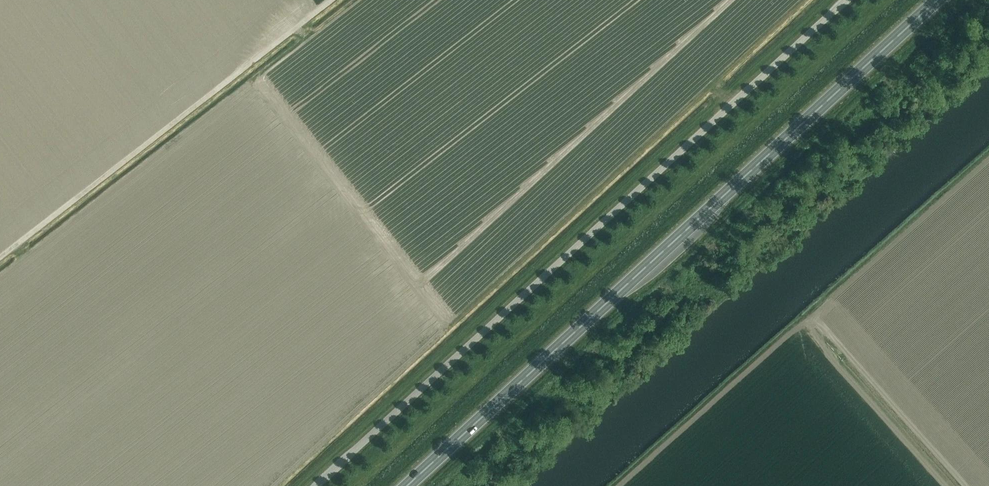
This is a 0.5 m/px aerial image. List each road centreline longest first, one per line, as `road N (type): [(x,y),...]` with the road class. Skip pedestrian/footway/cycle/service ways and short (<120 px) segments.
road 1 (trunk): [(401,485),(935,0)]
road 2 (unclassified): [(315,485),(846,0)]

